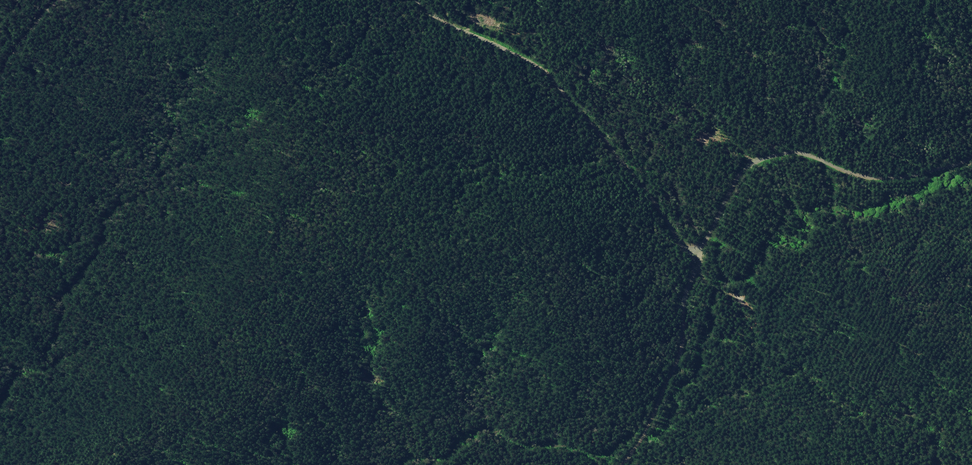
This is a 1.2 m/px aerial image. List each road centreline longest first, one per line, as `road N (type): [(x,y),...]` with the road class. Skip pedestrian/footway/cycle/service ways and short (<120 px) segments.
road 1 (unclassified): [(700,248),(718,197),(743,160),(801,150),(841,164),(917,165),(971,144)]
road 2 (track): [(773,149),(547,66)]
road 3 (track): [(547,66),(665,218),(700,248)]
road 4 (track): [(617,464),(672,350),(684,277),(700,248)]
road 5 (track): [(547,66),(422,0)]

